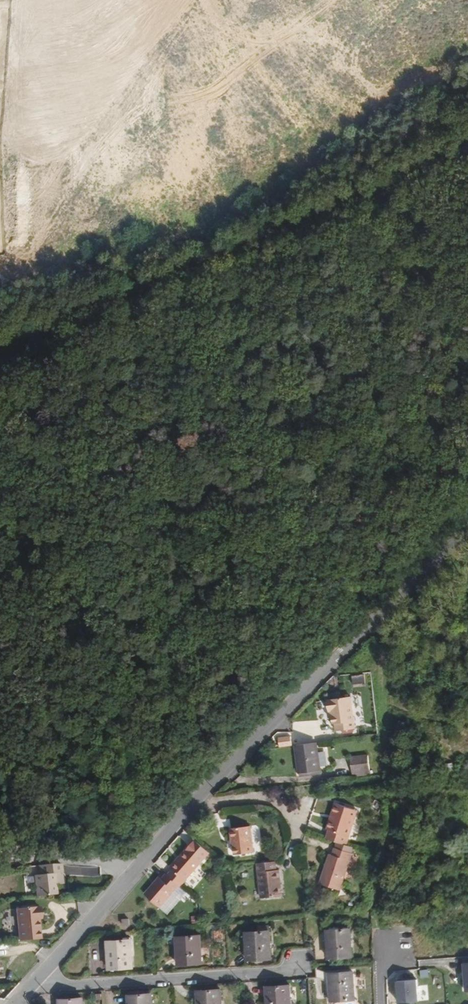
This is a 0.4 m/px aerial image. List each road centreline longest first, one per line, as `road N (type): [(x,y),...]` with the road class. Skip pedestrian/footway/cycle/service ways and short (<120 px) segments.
road 1 (tertiary): [(467,530),(194,802),(29,988)]
road 2 (track): [(0,355),(467,158)]
road 3 (track): [(0,418),(52,369),(418,211),(453,204)]
road 4 (track): [(467,441),(325,540),(308,593),(263,636),(185,687)]
road 5 (residential): [(299,969),(29,988)]

